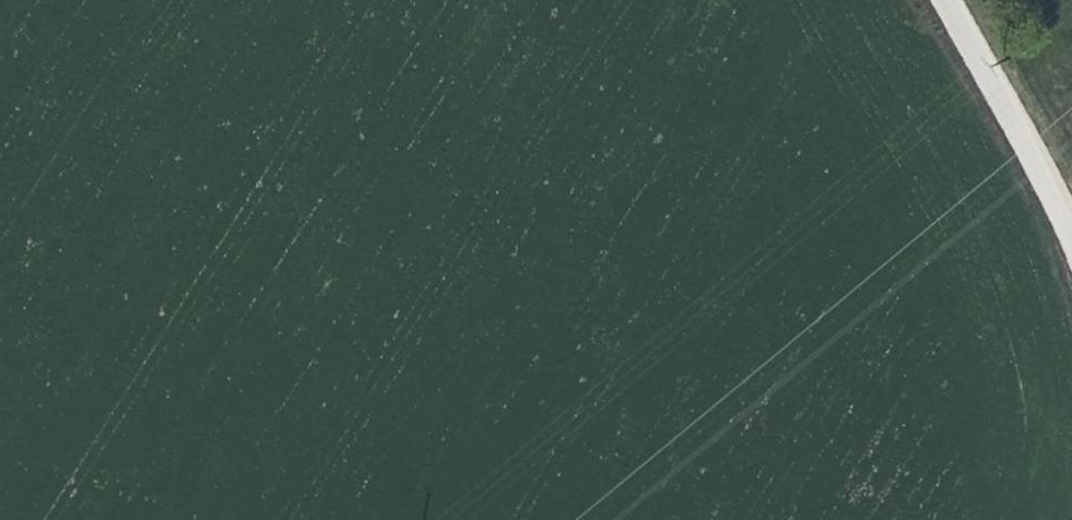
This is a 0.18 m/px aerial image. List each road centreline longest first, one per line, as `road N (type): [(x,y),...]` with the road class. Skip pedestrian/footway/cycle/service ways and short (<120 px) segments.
road 1 (unclassified): [(938,0),(1071,239)]

